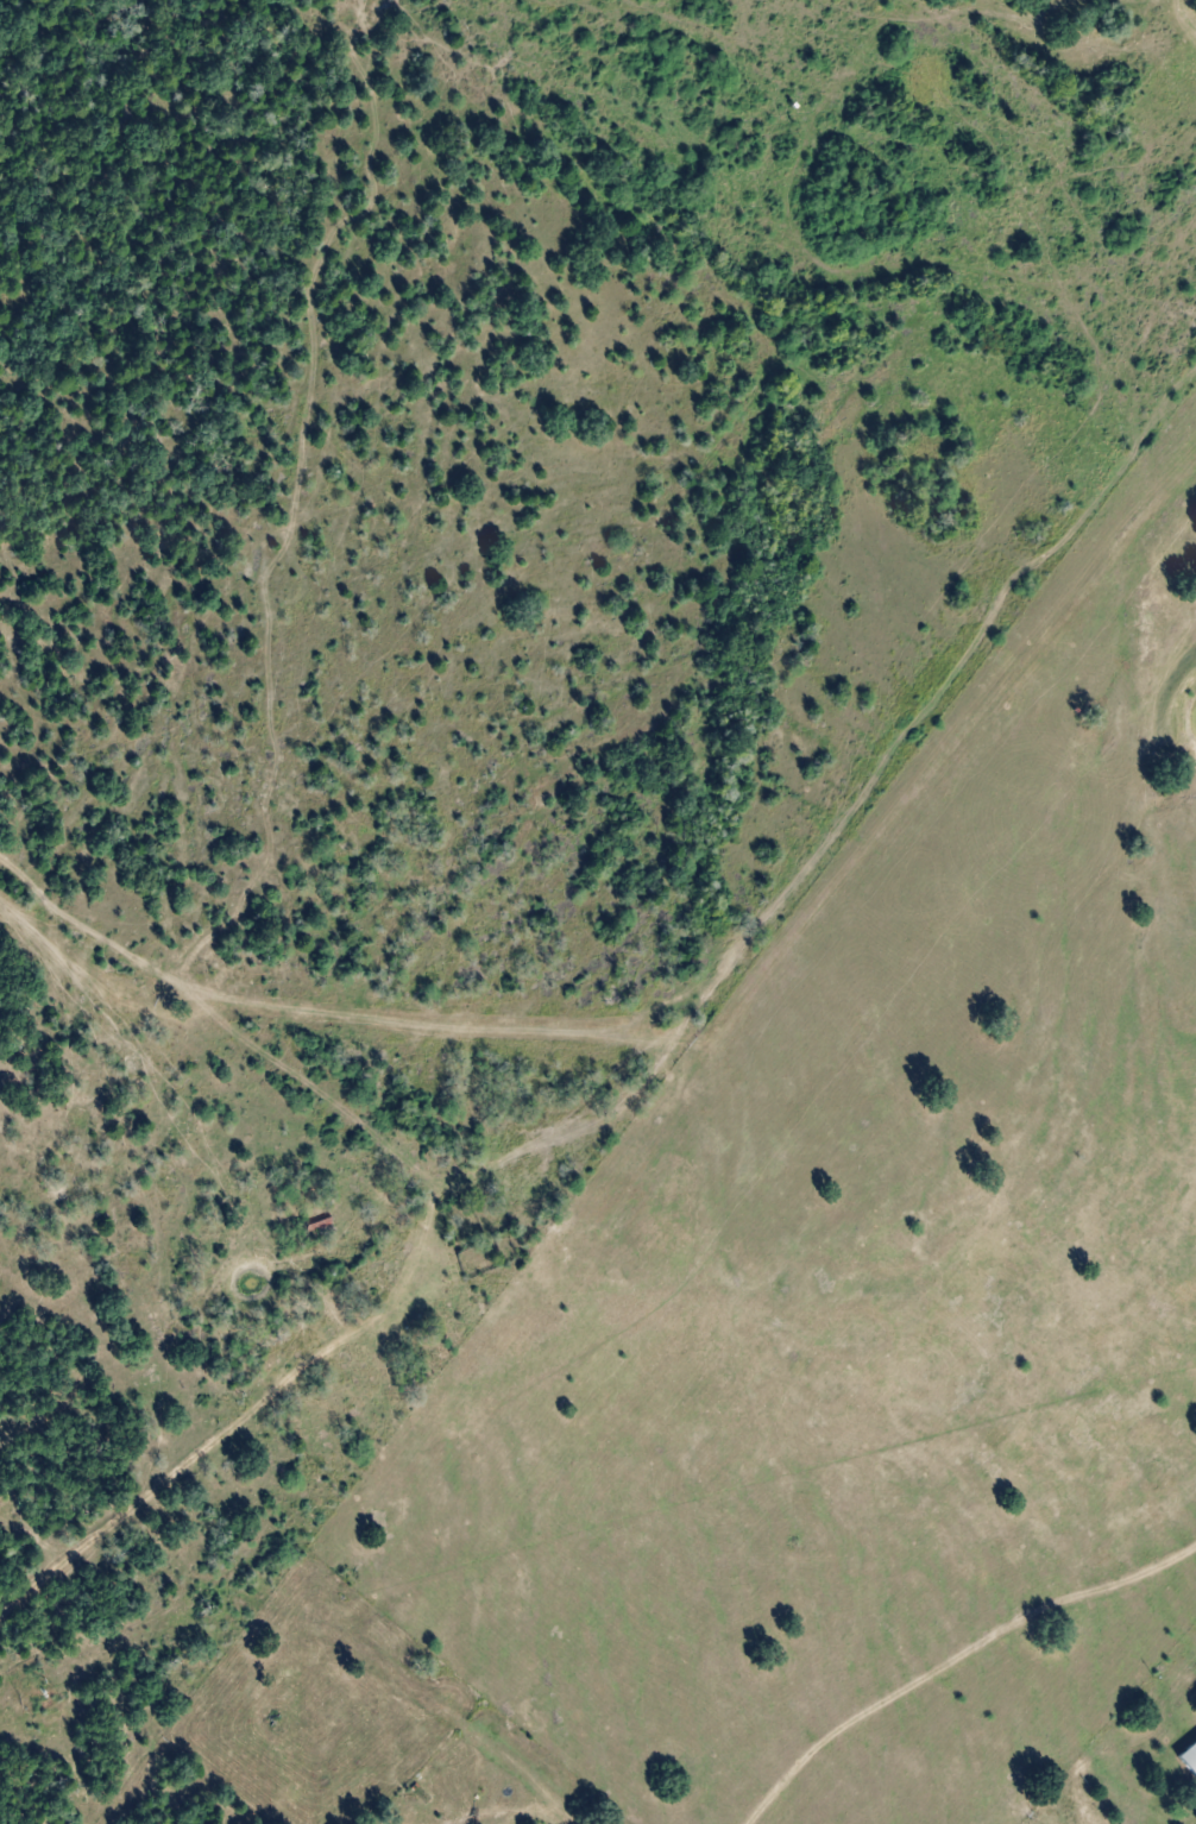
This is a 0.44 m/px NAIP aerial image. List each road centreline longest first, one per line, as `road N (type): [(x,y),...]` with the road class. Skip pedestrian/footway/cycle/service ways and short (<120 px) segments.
road 1 (residential): [(108,1823),(250,1648),(373,1597),(439,1548),(442,1448),(403,1289)]

